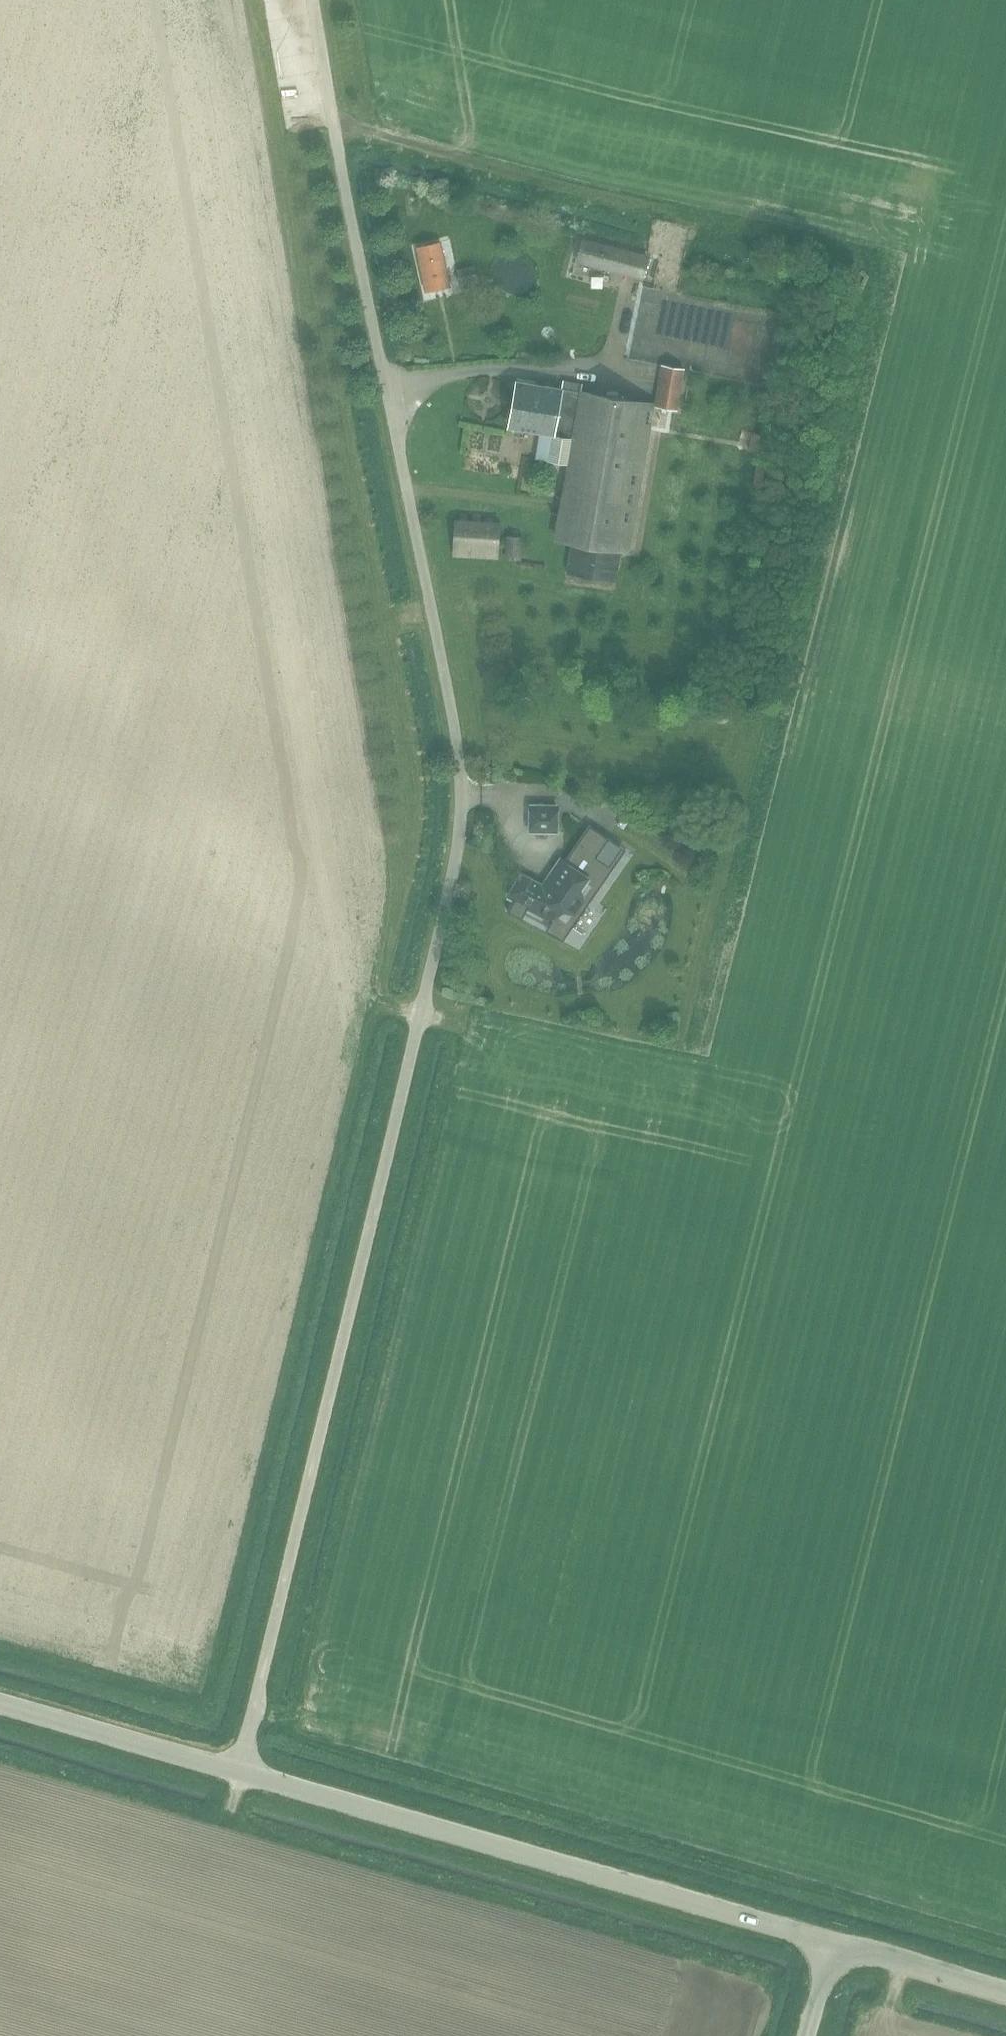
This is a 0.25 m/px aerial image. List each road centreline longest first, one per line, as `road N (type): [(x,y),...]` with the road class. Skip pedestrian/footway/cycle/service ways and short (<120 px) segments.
road 1 (unclassified): [(836,1943),(0,1705)]
road 2 (unclassified): [(1005,1992),(836,1943)]

